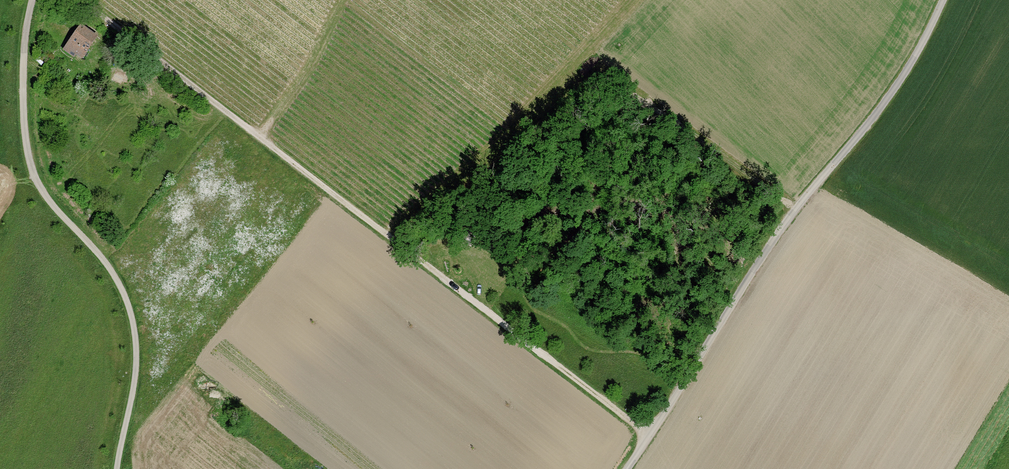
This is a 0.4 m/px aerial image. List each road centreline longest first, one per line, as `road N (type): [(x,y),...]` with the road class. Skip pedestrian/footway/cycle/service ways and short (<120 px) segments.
road 1 (track): [(79,0),(651,436)]
road 2 (track): [(627,468),(798,205),(904,74),(942,0)]
road 3 (track): [(117,468),(136,379),(134,322),(105,262),(41,189),(30,162),(23,70),(32,0)]

